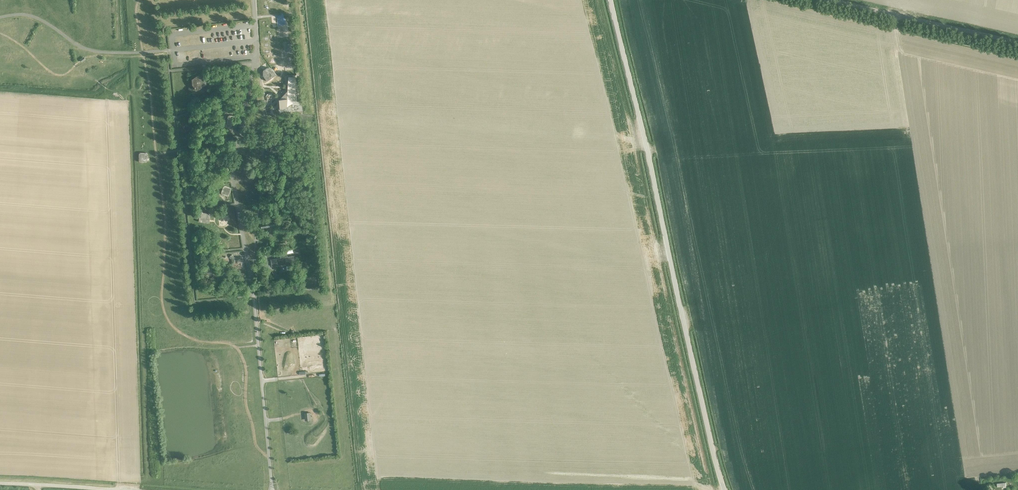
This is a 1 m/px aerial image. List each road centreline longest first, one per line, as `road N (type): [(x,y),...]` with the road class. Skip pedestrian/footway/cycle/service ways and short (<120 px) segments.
road 1 (tertiary): [(724,489),(611,0)]
road 2 (track): [(1017,42),(838,0)]

